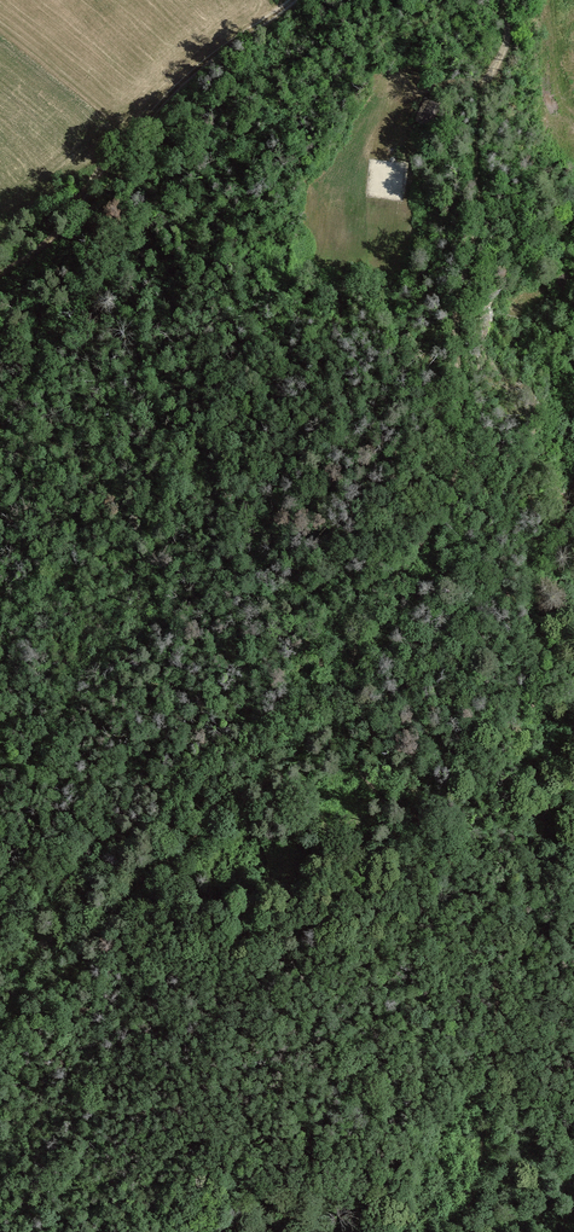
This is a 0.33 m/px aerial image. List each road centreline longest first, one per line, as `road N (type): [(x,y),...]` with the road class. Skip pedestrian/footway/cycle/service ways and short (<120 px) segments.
road 1 (track): [(505,0),(505,45),(478,106),(479,214),(455,325),(455,474),(438,519),(363,629),(336,714)]
road 2 (track): [(460,1231),(481,1156),(496,958),(441,829),(365,781),(336,714)]
road 3 (track): [(336,714),(148,877),(0,1036)]
road 4 (track): [(0,271),(43,247),(189,79),(294,0)]

